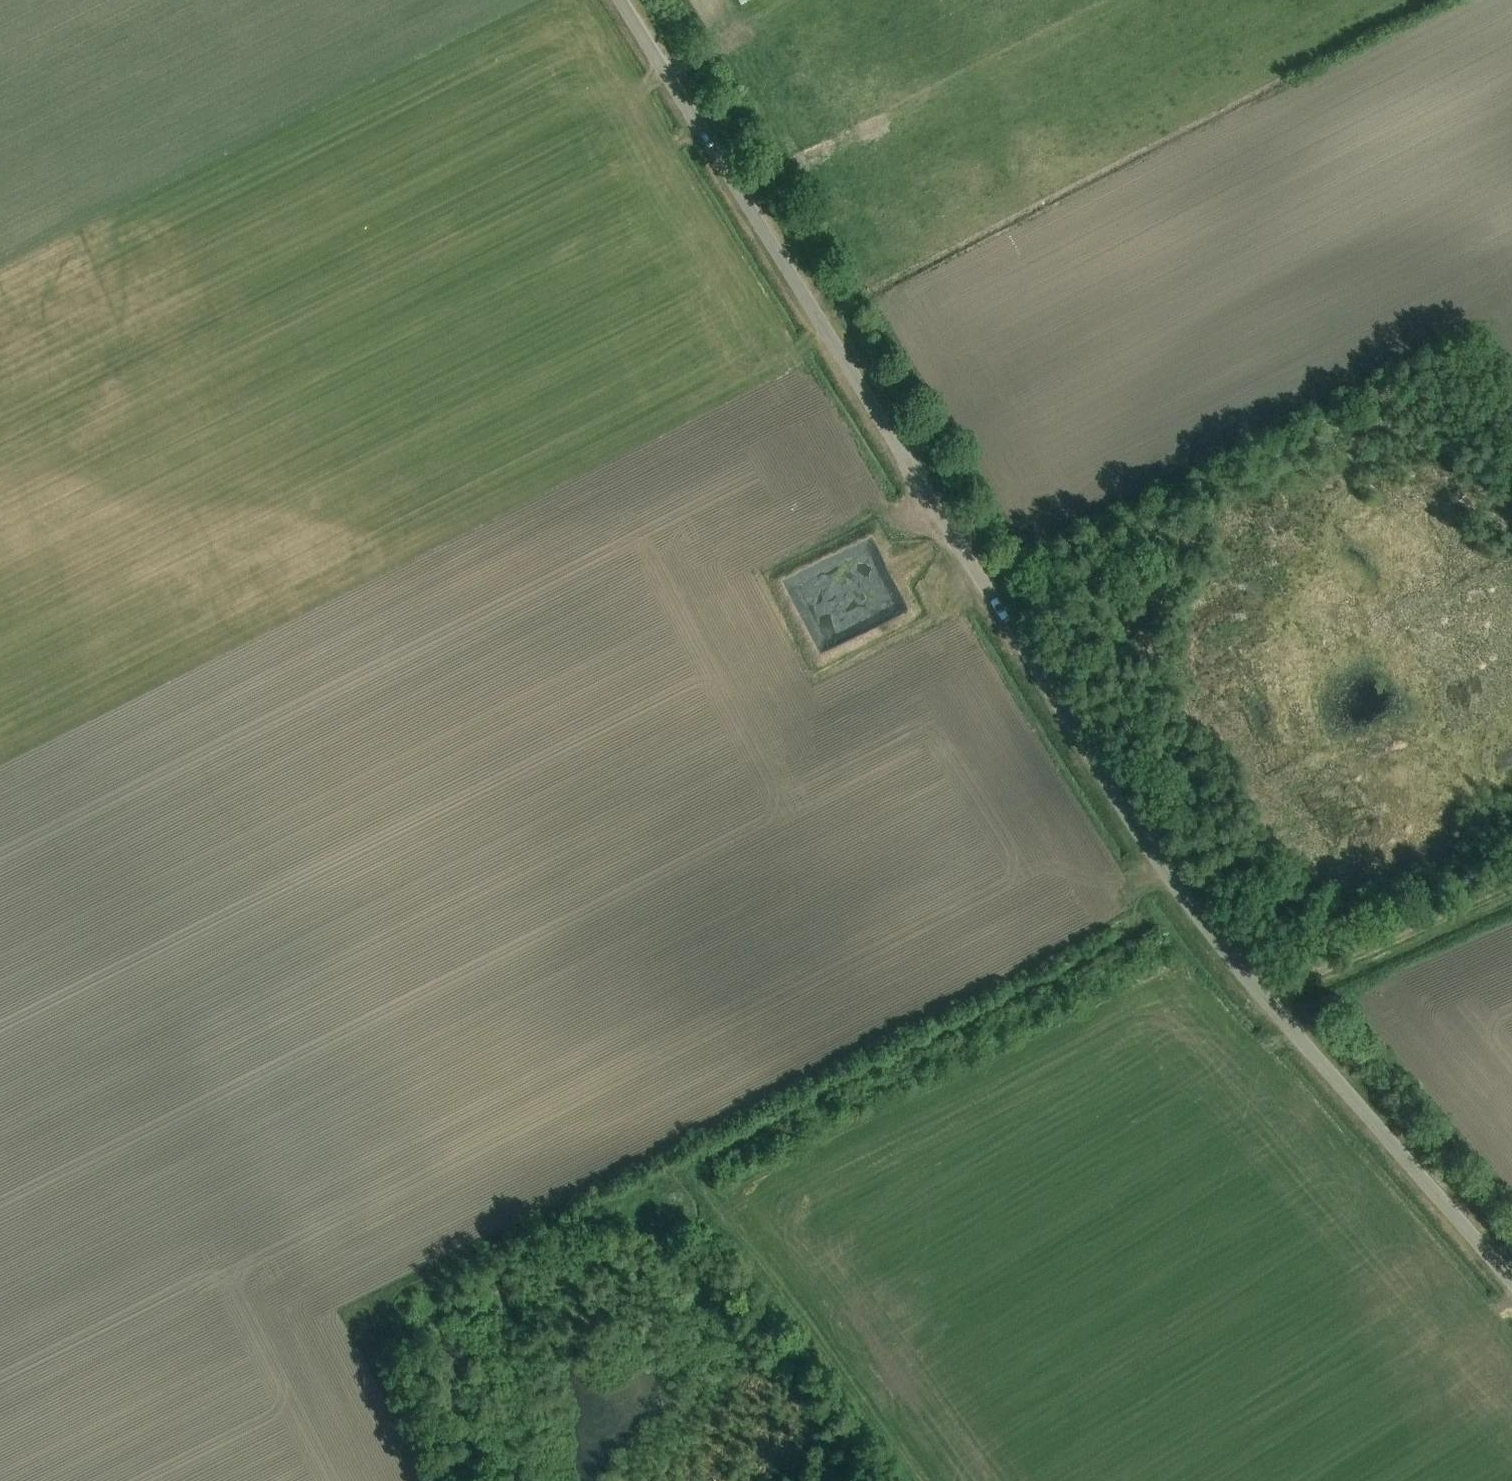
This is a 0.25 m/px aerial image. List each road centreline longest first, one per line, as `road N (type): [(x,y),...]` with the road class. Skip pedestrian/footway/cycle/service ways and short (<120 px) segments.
road 1 (unclassified): [(1511,1280),(1161,866),(621,0)]

